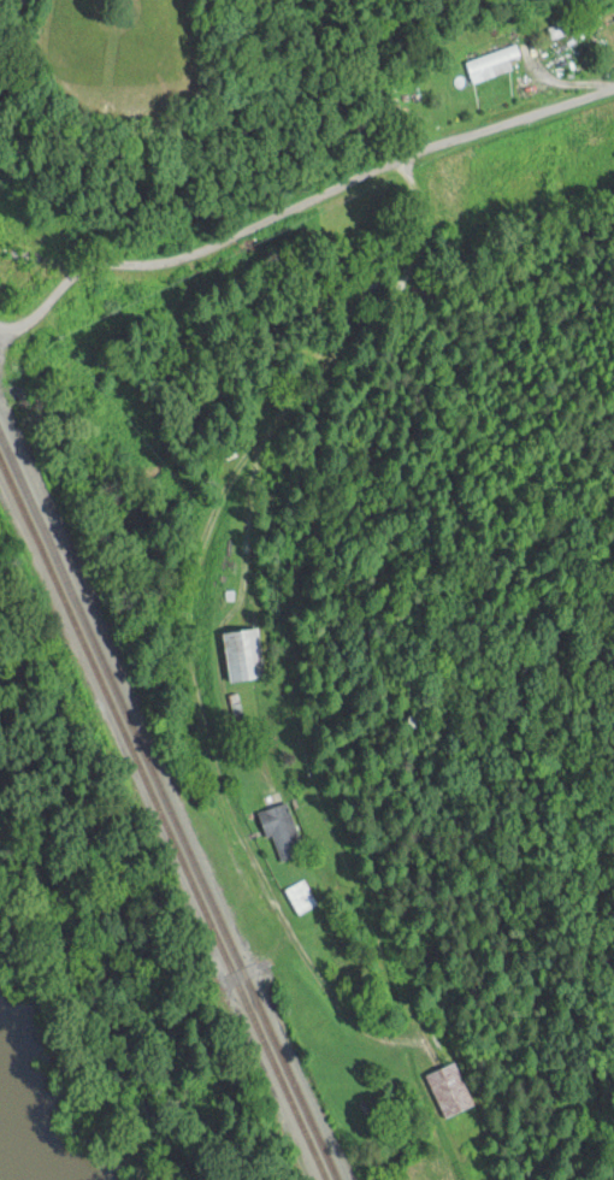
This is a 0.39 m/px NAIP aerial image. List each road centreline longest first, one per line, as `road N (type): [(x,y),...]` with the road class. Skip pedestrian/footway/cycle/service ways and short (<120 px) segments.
road 1 (residential): [(453,1179),(453,1161),(206,775),(181,690),(187,573),(401,226),(401,188)]
road 2 (residential): [(613,85),(420,161),(401,188),(135,312),(57,312),(0,245)]

